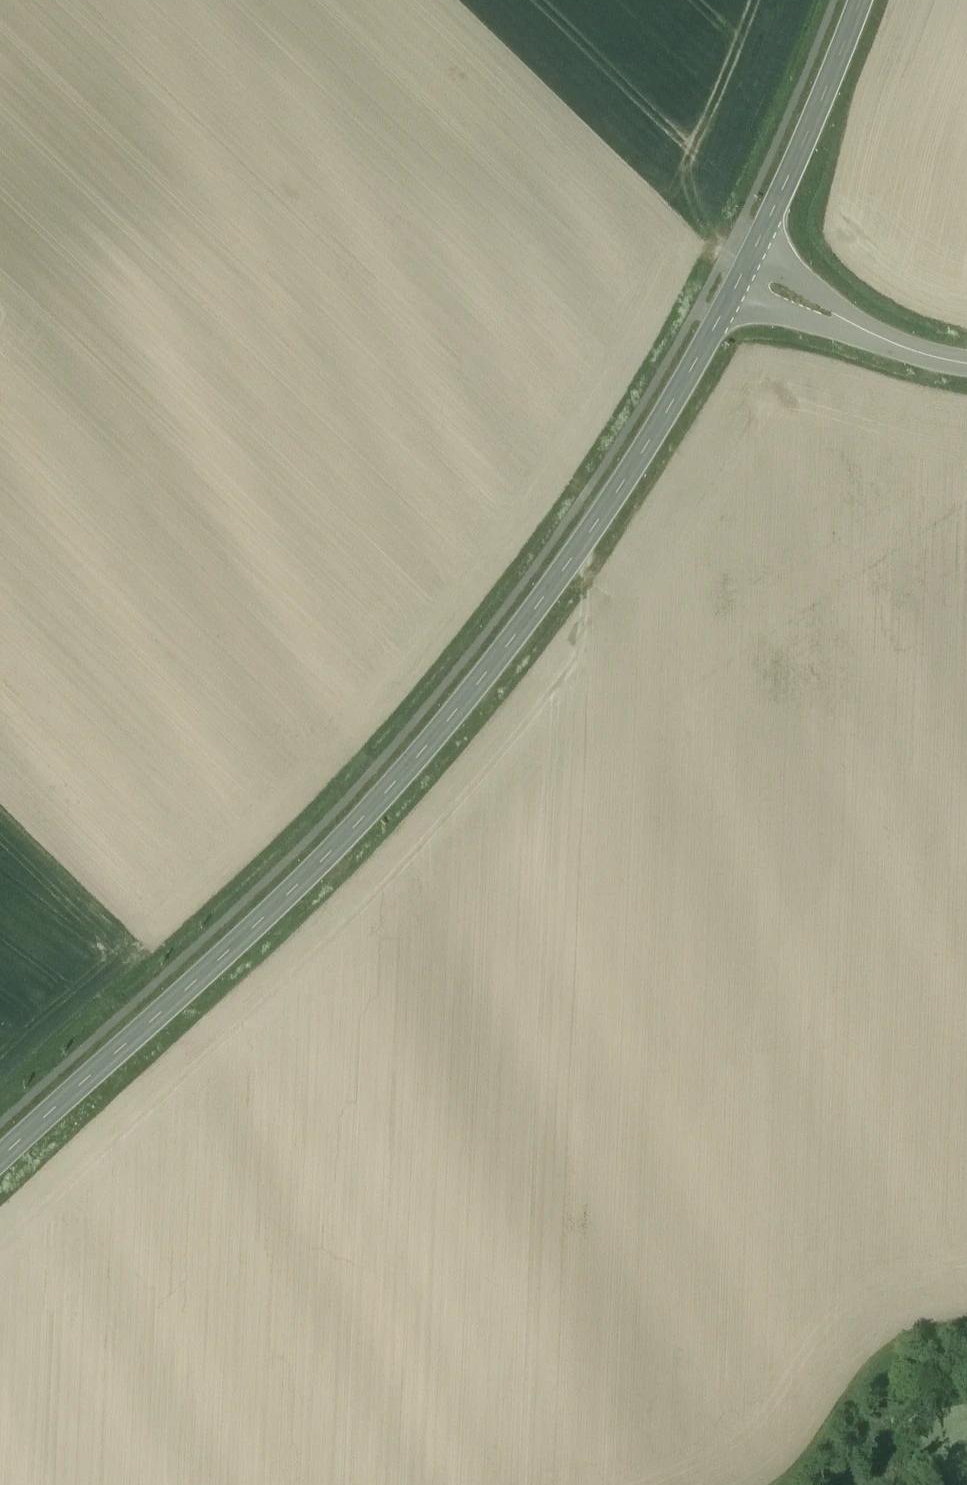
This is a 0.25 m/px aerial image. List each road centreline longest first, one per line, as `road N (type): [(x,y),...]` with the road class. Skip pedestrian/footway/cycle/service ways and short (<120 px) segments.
road 1 (tertiary): [(0,1160),(259,923),(457,712),(601,518),(745,270)]
road 2 (tertiary): [(745,270),(862,0)]
road 3 (tertiary): [(745,270),(892,343),(966,364)]

